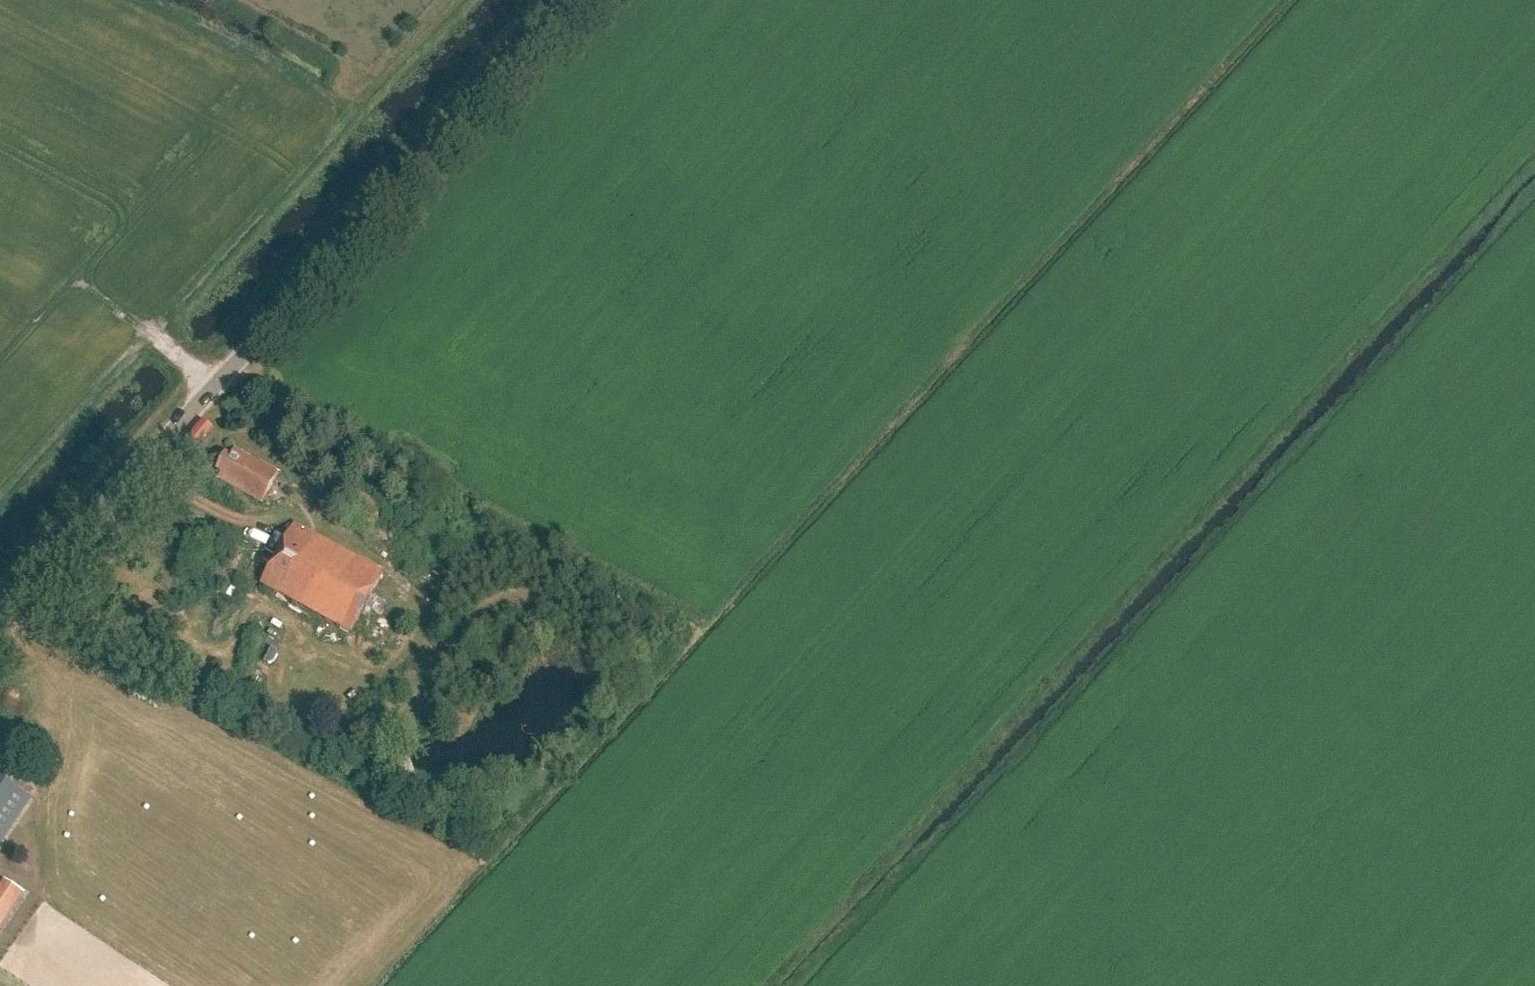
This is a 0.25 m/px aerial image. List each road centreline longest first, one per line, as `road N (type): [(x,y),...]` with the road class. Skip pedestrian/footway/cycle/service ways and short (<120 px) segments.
road 1 (unclassified): [(0,612),(571,0)]

